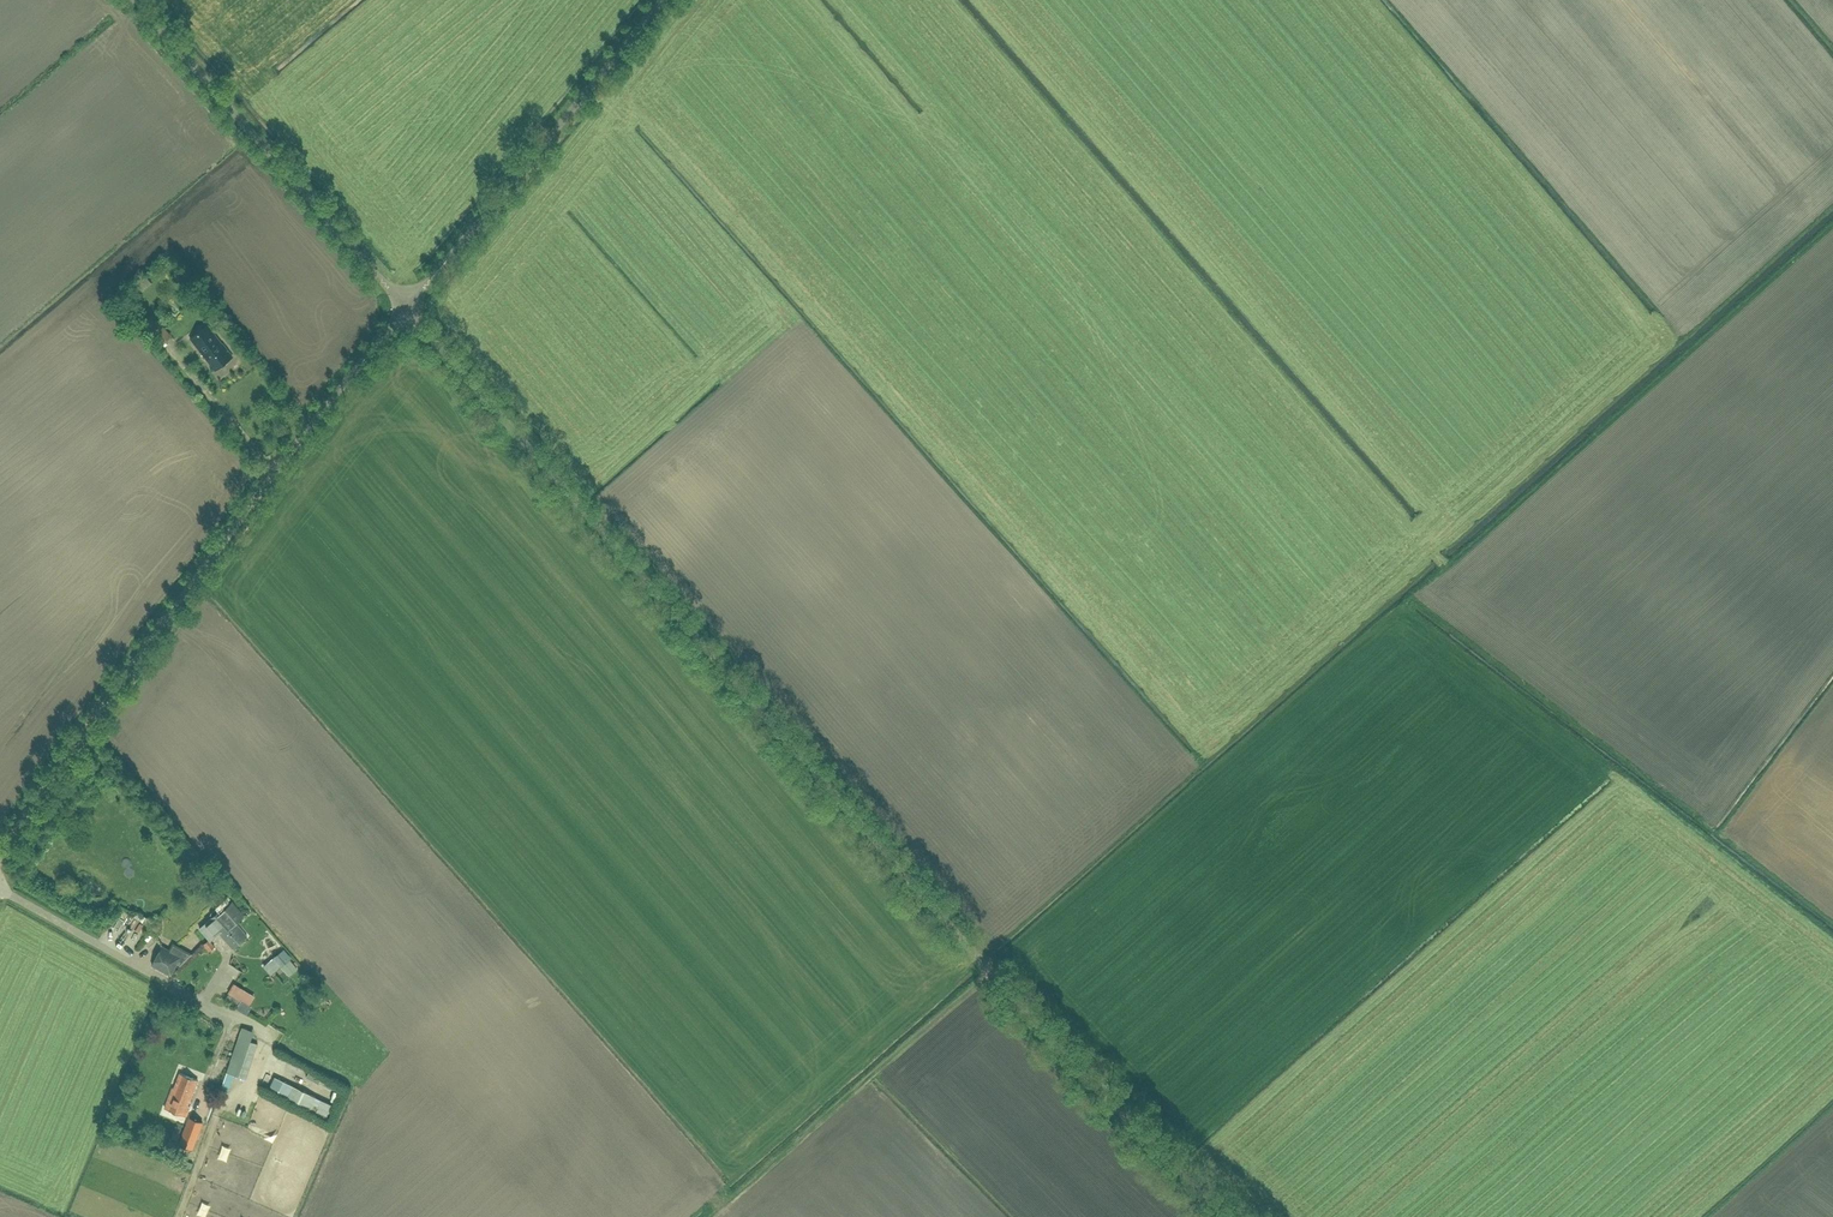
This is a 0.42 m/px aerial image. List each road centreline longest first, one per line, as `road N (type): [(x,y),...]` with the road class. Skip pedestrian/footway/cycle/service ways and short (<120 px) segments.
road 1 (unclassified): [(1232,1216),(1055,1044),(406,309)]
road 2 (unclassified): [(0,856),(256,497),(406,309)]
road 3 (unclassified): [(406,309),(135,0)]
road 4 (unclassified): [(406,309),(663,0)]

